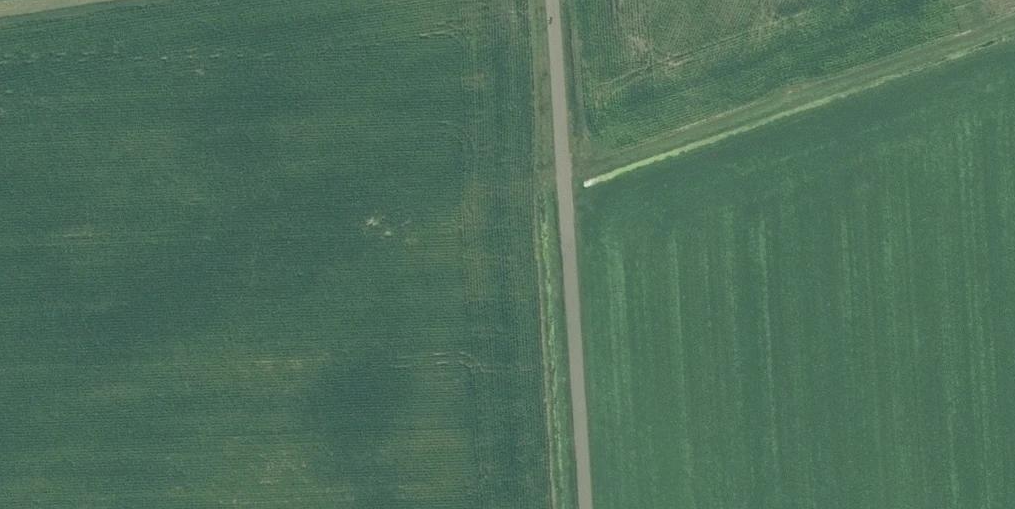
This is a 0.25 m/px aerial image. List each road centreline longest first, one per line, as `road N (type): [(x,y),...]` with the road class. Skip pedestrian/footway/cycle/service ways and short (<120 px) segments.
road 1 (unclassified): [(585,508),(550,0)]

